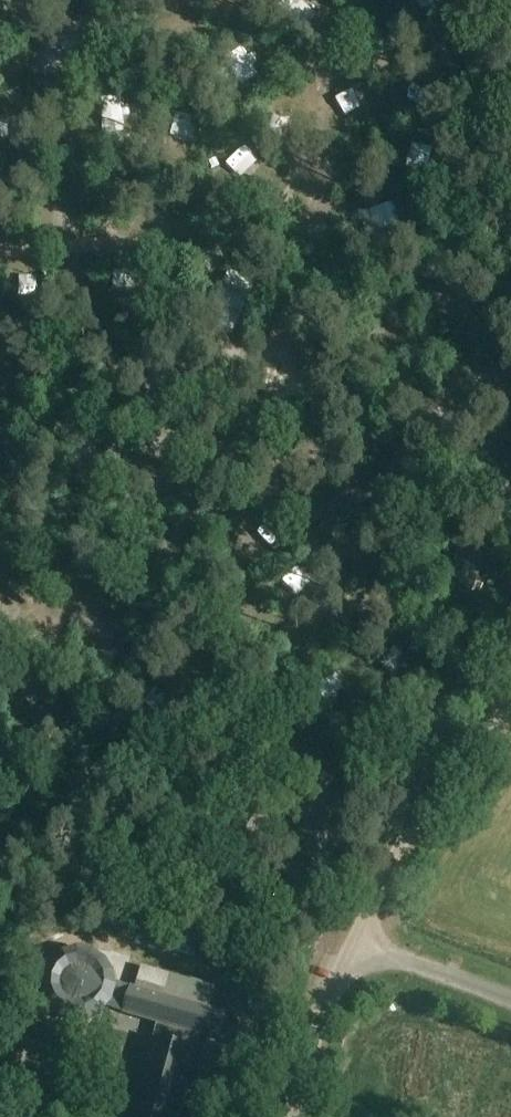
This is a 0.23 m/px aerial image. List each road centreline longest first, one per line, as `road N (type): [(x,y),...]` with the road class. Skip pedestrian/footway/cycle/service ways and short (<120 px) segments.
road 1 (unclassified): [(354,942),(412,826),(510,704)]
road 2 (unclassified): [(297,1116),(321,1019),(354,942)]
road 3 (unclassified): [(510,1000),(354,942)]

